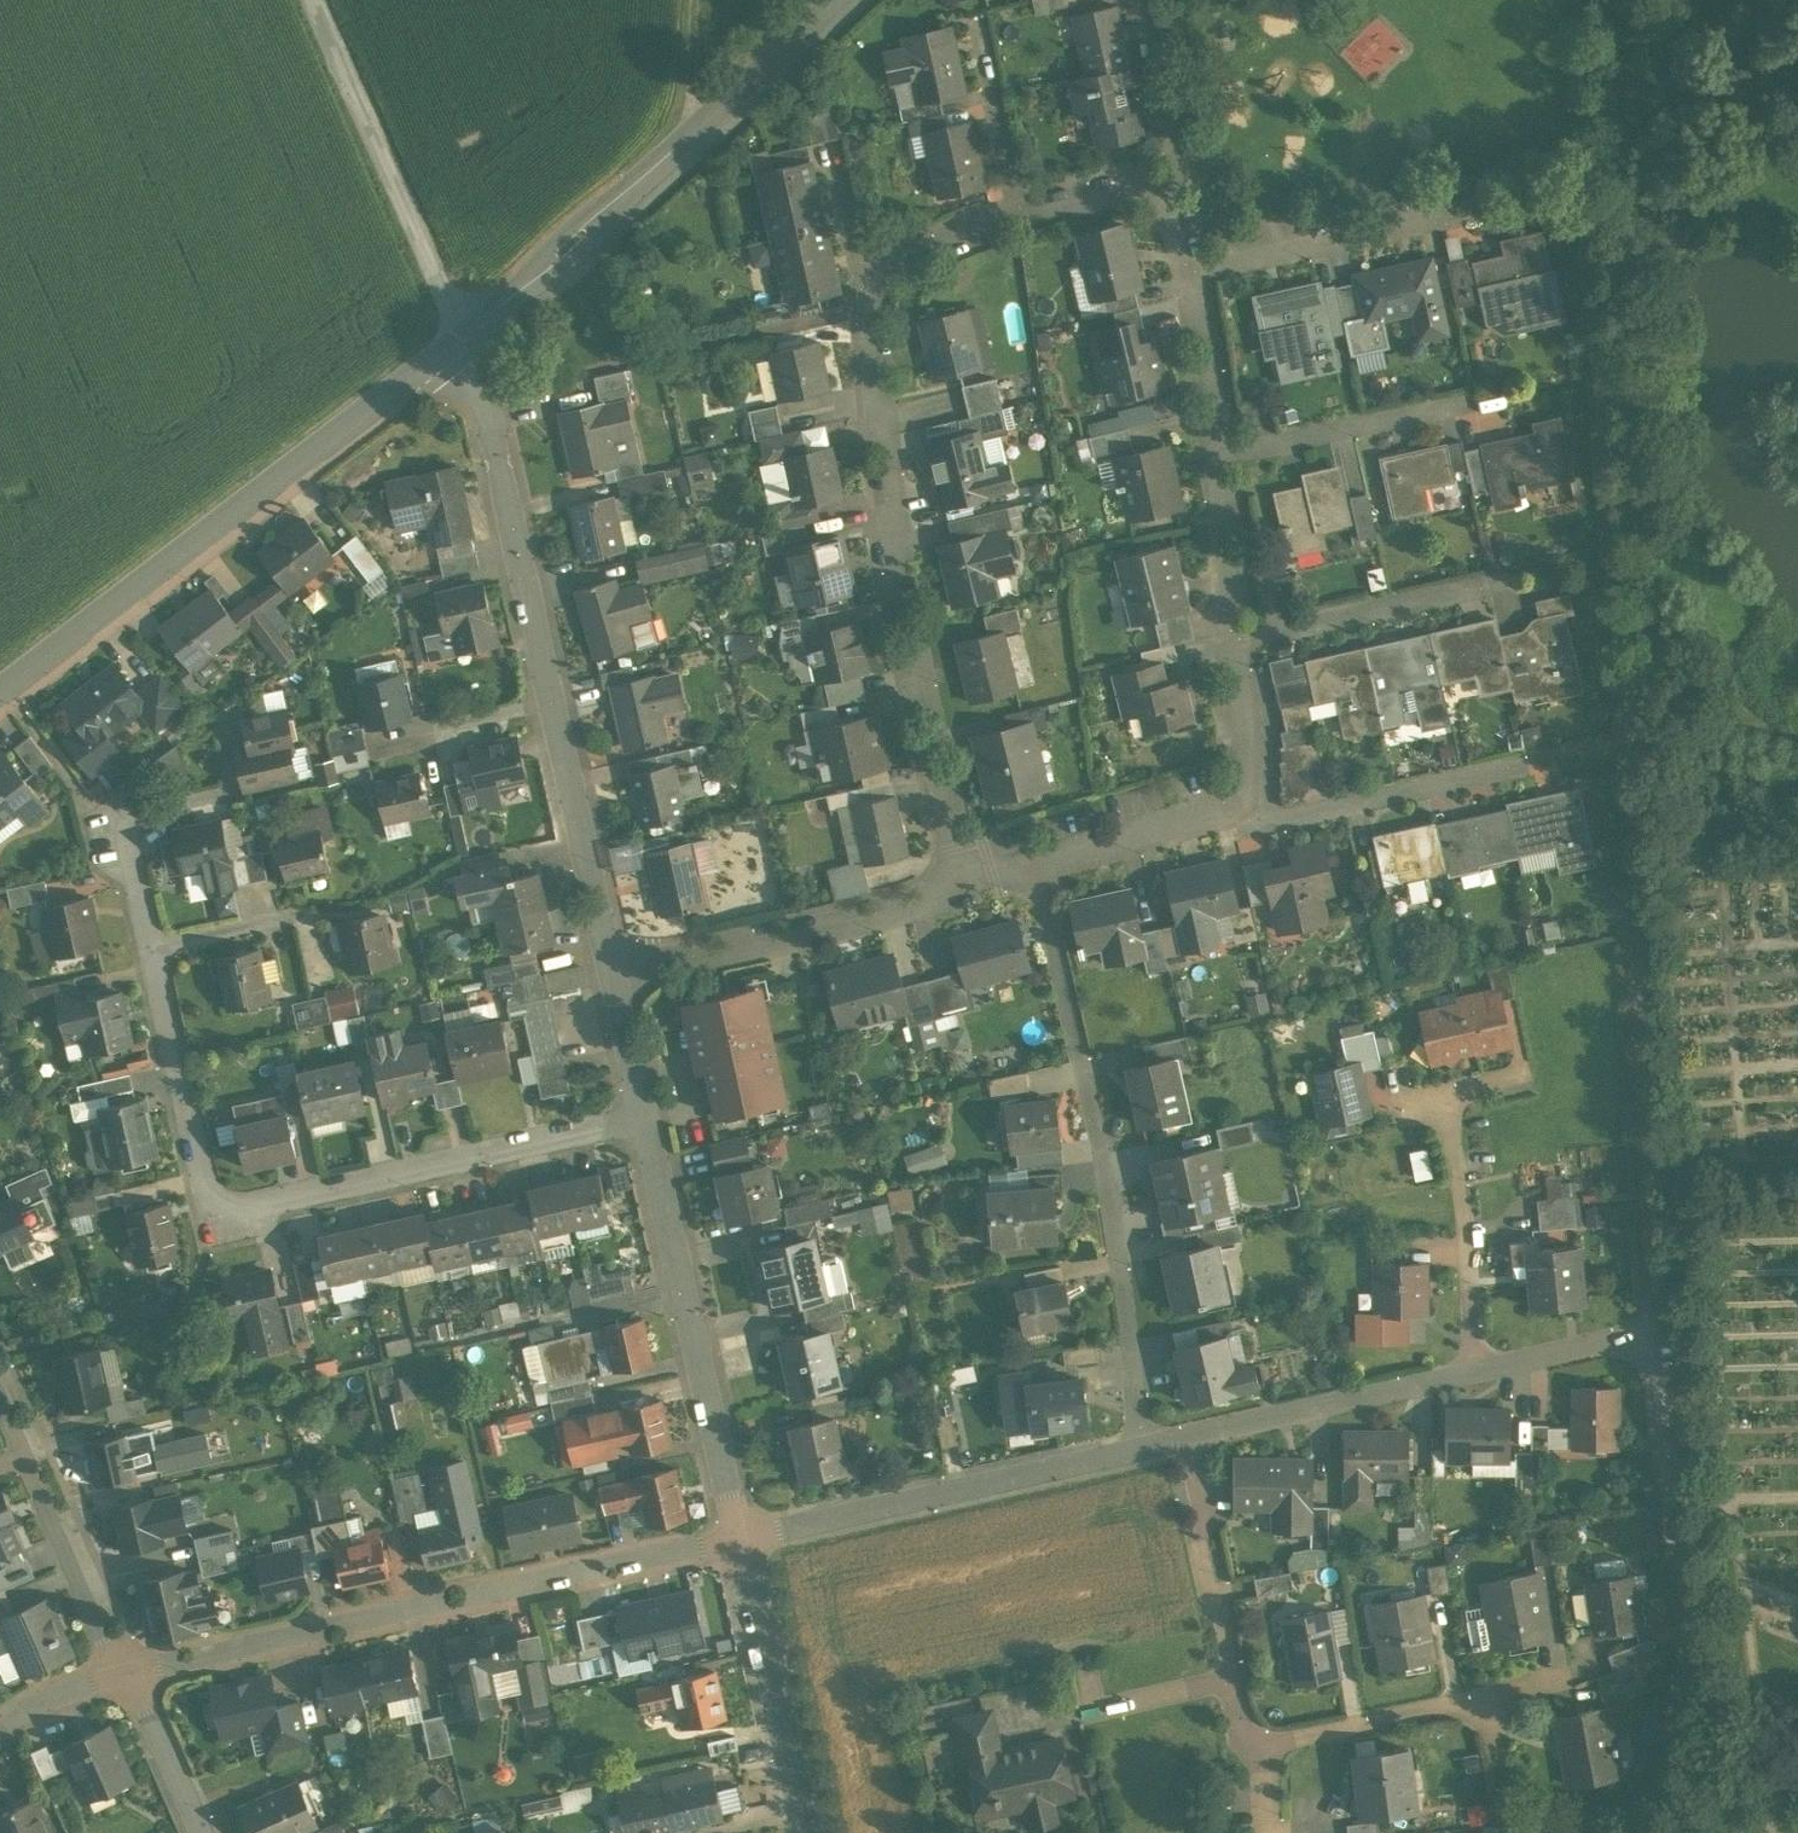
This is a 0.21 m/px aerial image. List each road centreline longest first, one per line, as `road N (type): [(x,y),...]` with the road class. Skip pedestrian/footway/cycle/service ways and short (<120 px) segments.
road 1 (residential): [(1177,164),(1059,188),(963,225),(895,268),(876,305),(884,511),(965,881)]
road 2 (residential): [(1034,861),(1237,810),(1236,645),(1207,351),(1177,164)]
road 3 (residential): [(643,1121),(237,1203),(205,1184),(195,1164),(151,946)]
road 4 (residential): [(613,978),(483,393),(460,337)]
road 5 (residential): [(120,1668),(740,1533)]
road 6 (residential): [(1141,1448),(1109,1166),(1034,861)]
road 7 (tertiary): [(460,337),(0,692)]
road 8 (tertiary): [(835,0),(460,337)]
road 9 (residential): [(740,1533),(643,1121)]
road 10 (residential): [(740,1533),(1141,1448)]
road 11 (unclassified): [(312,0),(460,337)]
road 12 (residential): [(613,978),(908,914),(965,881)]
road 13 (residential): [(1559,1679),(1243,1748)]
road 14 (residential): [(1184,1439),(1243,1748)]
road 15 (residential): [(809,1832),(740,1533)]
road 16 (residential): [(1184,1439),(1474,1370)]
road 17 (residential): [(1437,1088),(1461,1176),(1474,1370)]
road 18 (residential): [(120,1668),(23,1457)]
road 19 (residential): [(201,1832),(120,1668)]
road 20 (residential): [(1474,1370),(1650,1334)]
road 21 (residential): [(1177,164),(1149,0)]
road 22 (residential): [(643,1121),(613,978)]
road 23 (residential): [(289,915),(151,946)]
road 24 (residential): [(0,1726),(23,1708),(120,1668)]
road 25 (residential): [(151,946),(124,815)]
road 26 (track): [(695,128),(698,0)]

